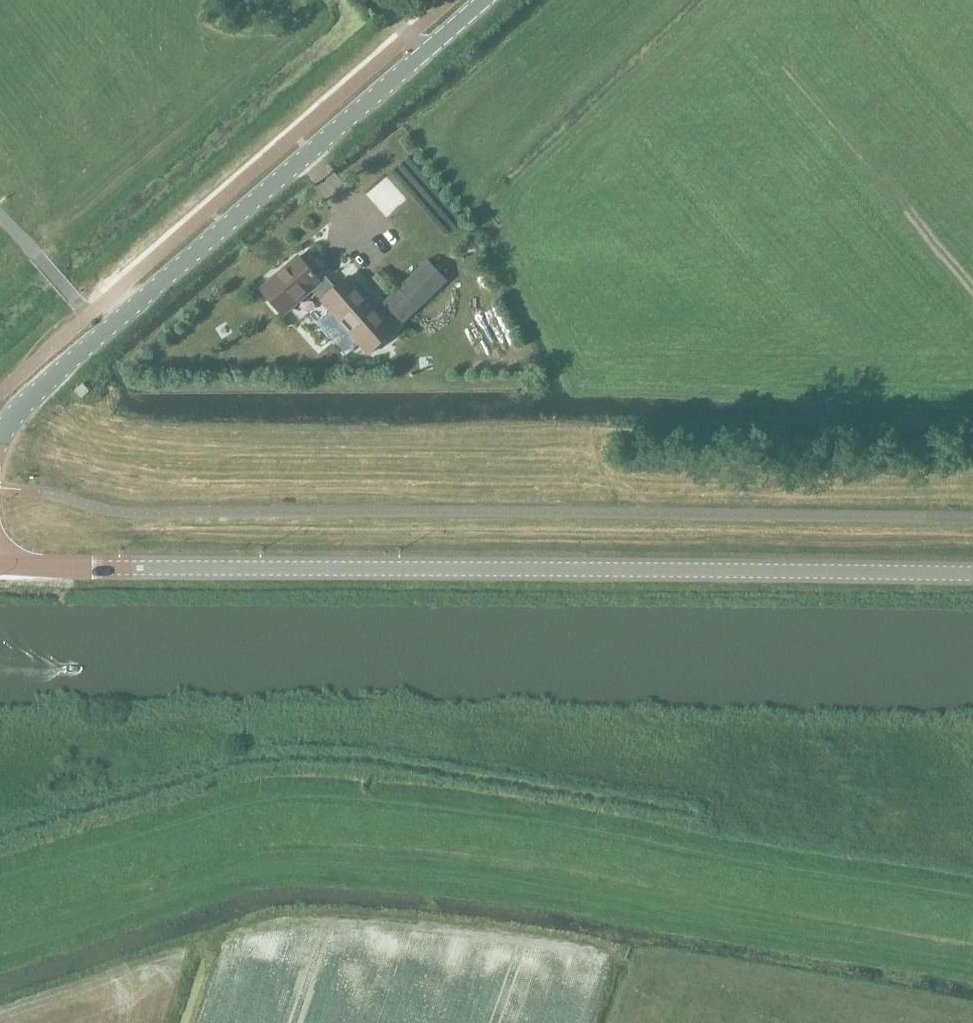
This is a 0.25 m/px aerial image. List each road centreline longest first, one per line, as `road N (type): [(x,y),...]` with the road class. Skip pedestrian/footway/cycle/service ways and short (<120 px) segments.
road 1 (secondary): [(972,576),(0,568)]
road 2 (tertiary): [(0,438),(48,380),(485,0)]

